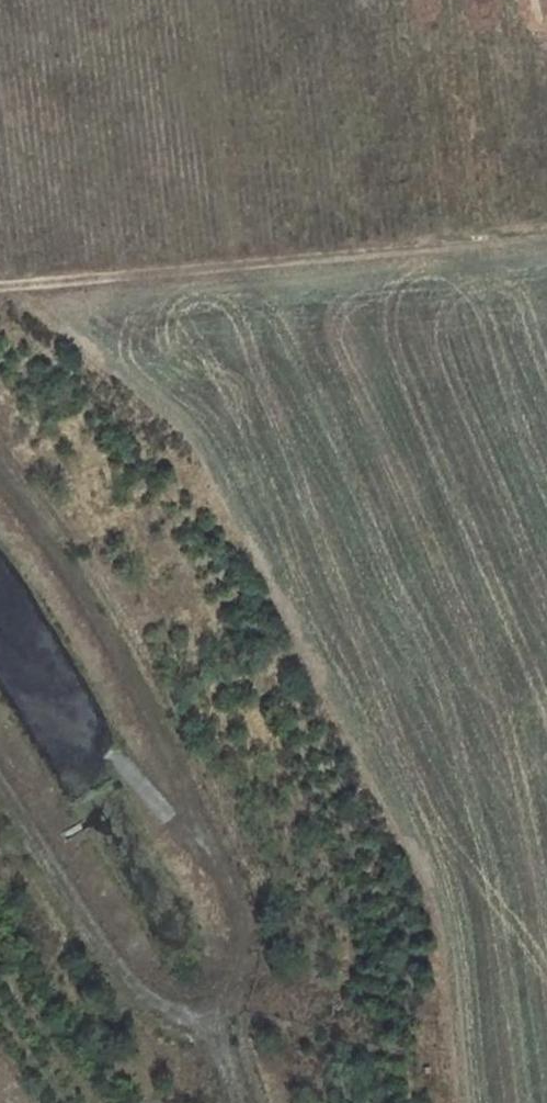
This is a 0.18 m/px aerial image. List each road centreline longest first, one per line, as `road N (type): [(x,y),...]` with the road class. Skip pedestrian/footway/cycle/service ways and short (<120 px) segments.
road 1 (track): [(546,232),(0,281)]

